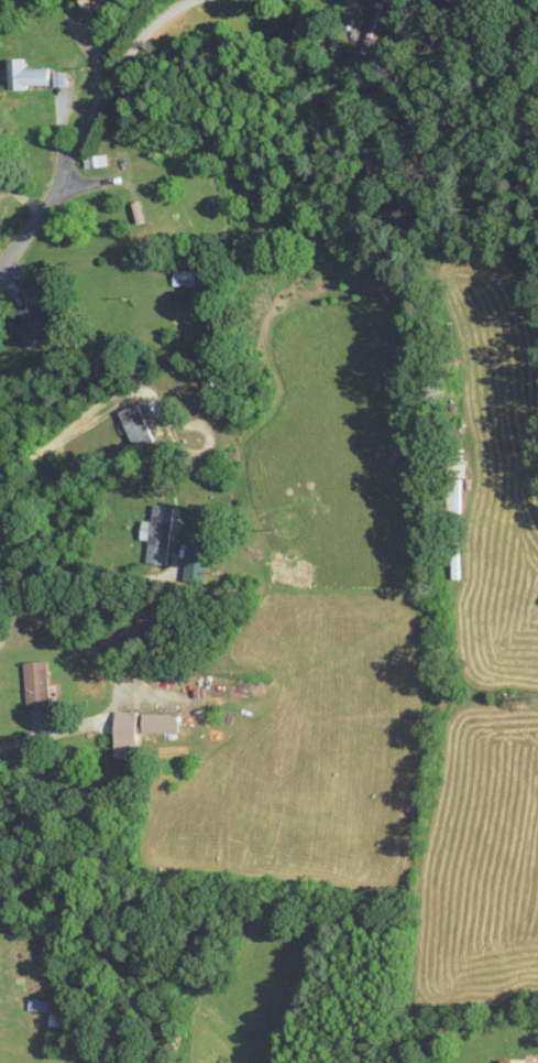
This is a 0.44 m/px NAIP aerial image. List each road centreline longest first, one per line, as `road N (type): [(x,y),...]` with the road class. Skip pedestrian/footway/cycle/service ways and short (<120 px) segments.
road 1 (residential): [(0,269),(58,196),(146,33),(187,0)]

